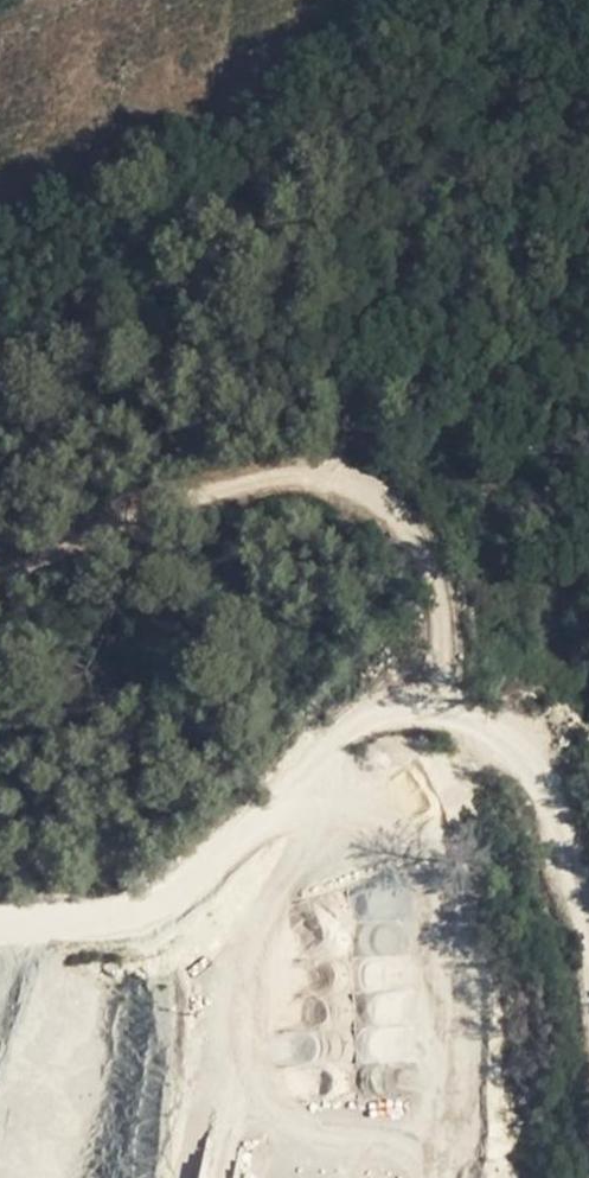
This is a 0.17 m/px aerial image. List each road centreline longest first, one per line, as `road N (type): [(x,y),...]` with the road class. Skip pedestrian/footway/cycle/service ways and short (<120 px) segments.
road 1 (track): [(0,922),(102,929),(165,917),(269,846),(349,759),(394,727),(440,723),(486,737),(526,769),(562,822),(588,915)]

